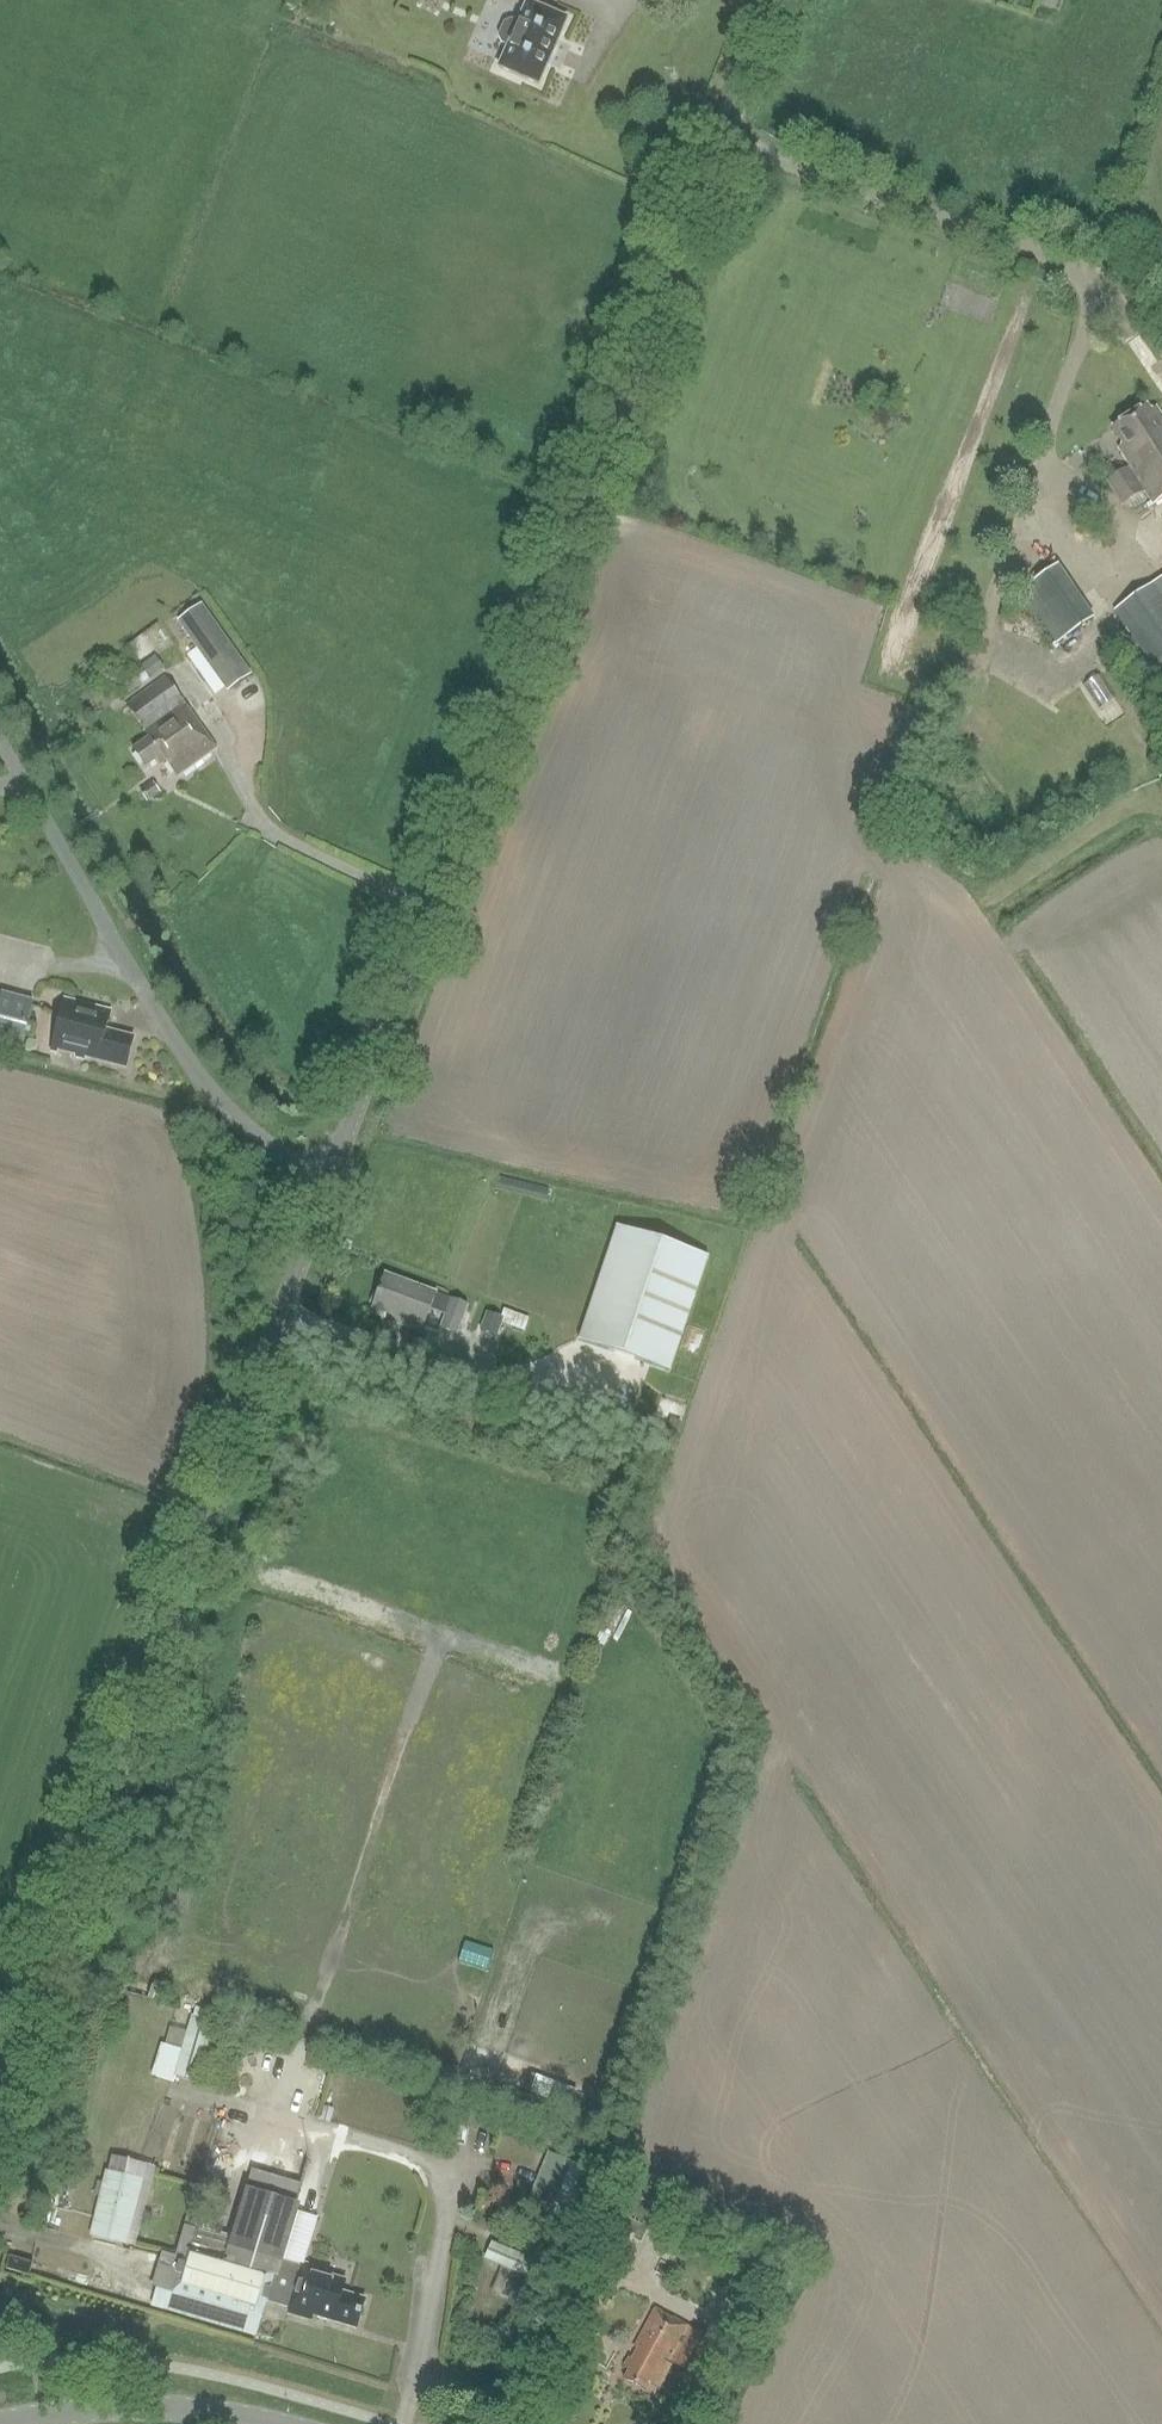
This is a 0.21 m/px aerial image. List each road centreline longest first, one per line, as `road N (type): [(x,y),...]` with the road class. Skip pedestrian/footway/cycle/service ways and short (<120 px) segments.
road 1 (unclassified): [(332,1175),(766,0)]
road 2 (unclassified): [(0,2098),(332,1175)]
road 3 (unclassified): [(332,1175),(288,1161),(189,1065),(0,739)]
road 4 (tertiary): [(2,2423),(101,2407),(216,2410),(279,2423)]

